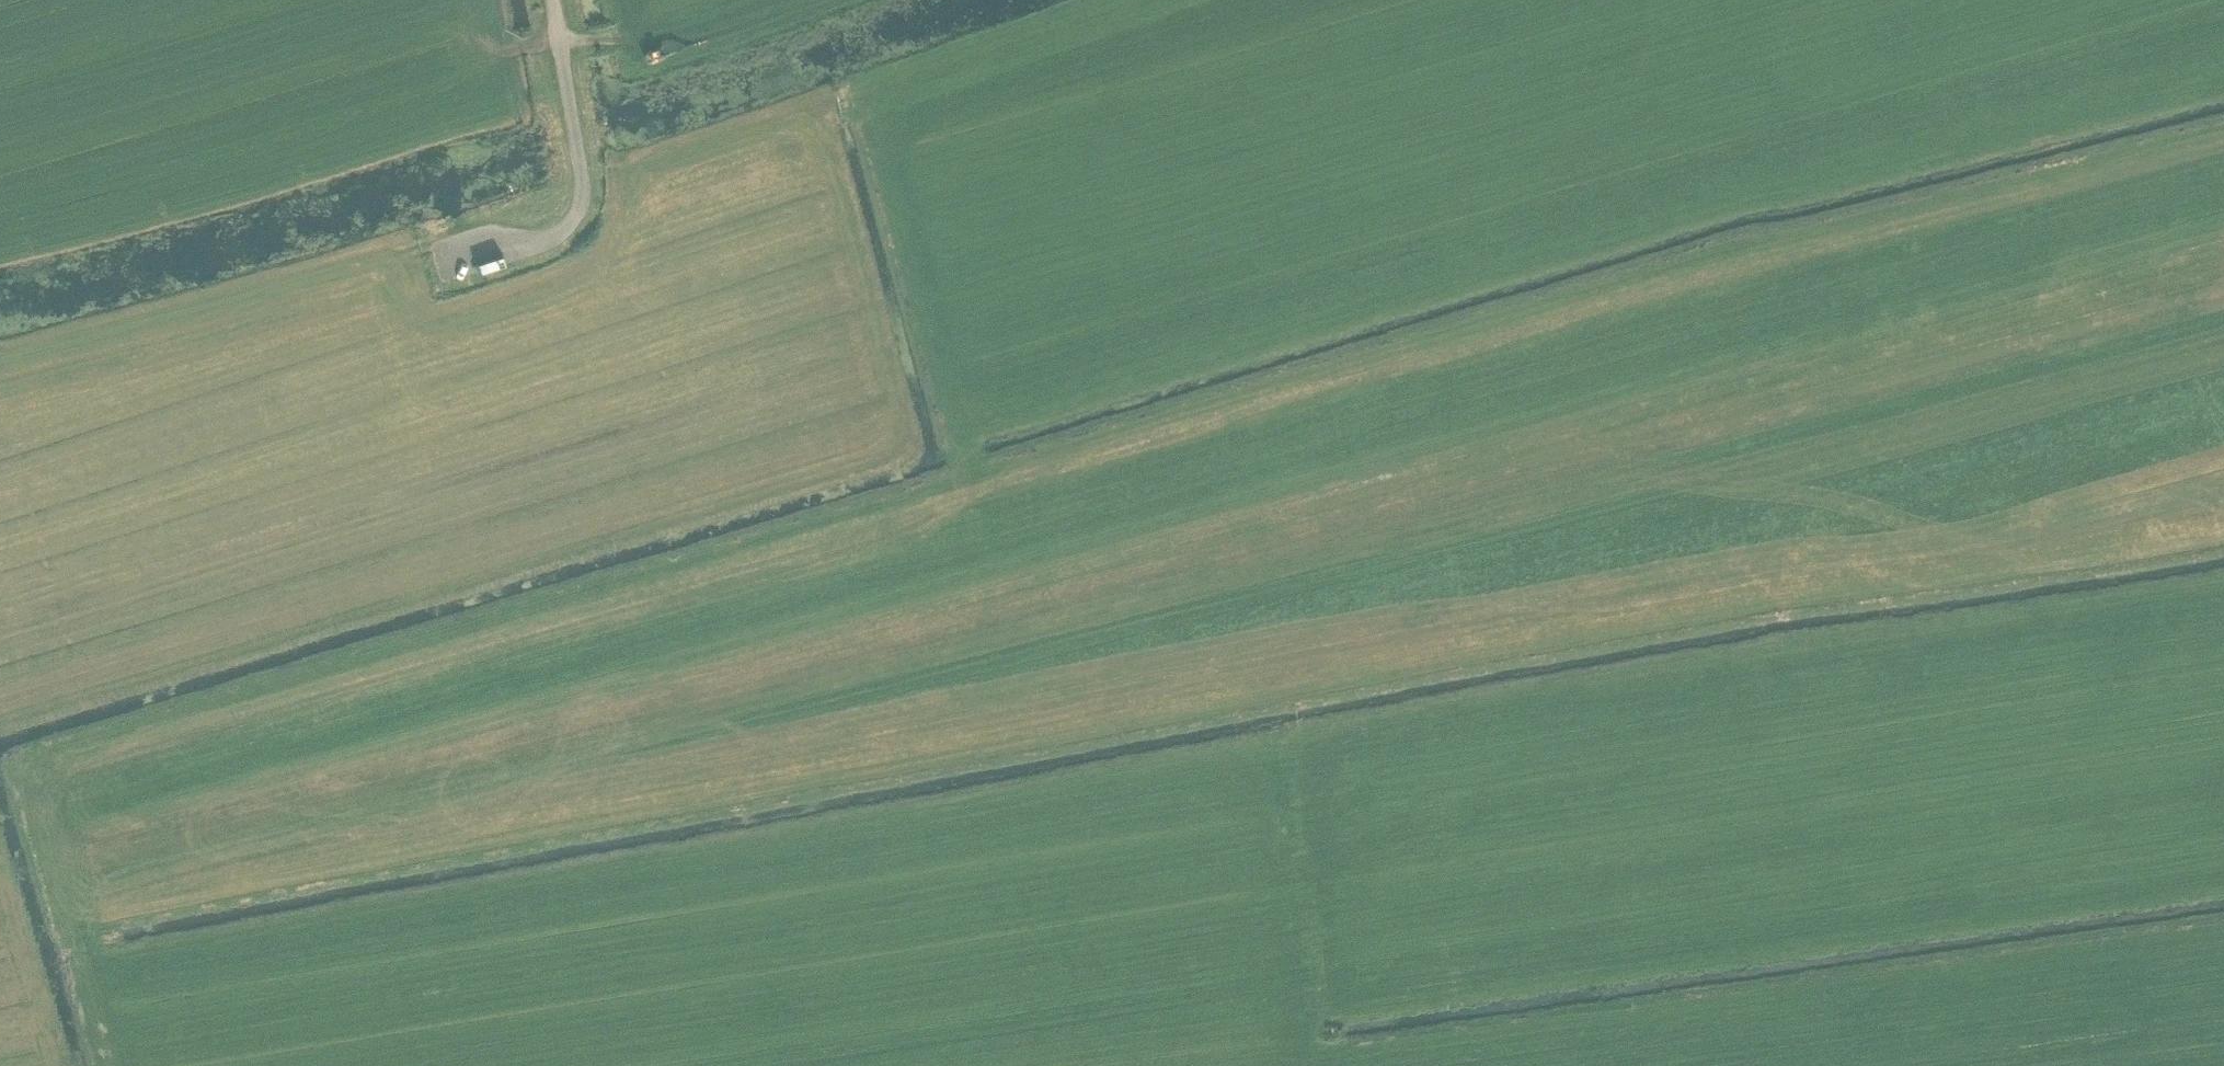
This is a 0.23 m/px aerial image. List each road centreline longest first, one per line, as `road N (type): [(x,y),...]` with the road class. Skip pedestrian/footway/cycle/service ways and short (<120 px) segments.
road 1 (unclassified): [(450,271),(552,241),(577,216),(584,180),(554,0)]

